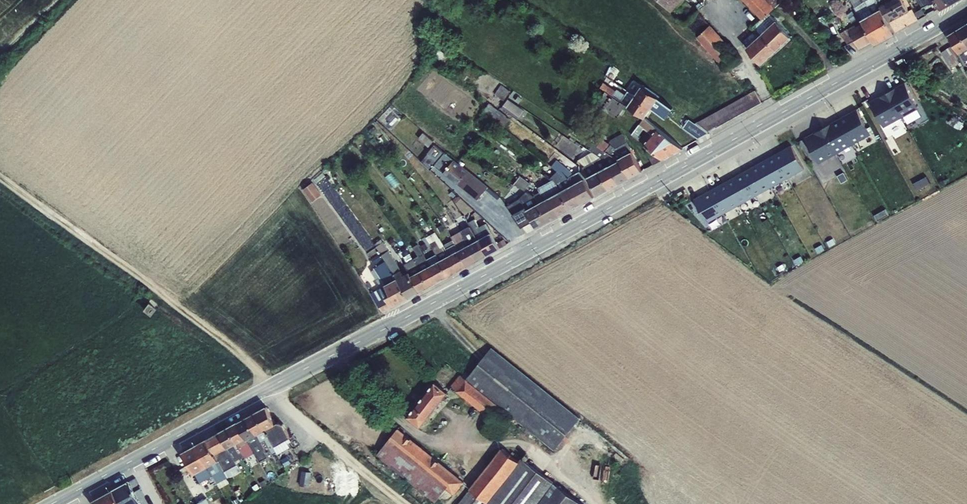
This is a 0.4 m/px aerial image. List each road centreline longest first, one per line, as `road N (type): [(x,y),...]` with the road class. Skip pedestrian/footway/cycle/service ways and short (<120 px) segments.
road 1 (secondary): [(966,9),(51,503)]

